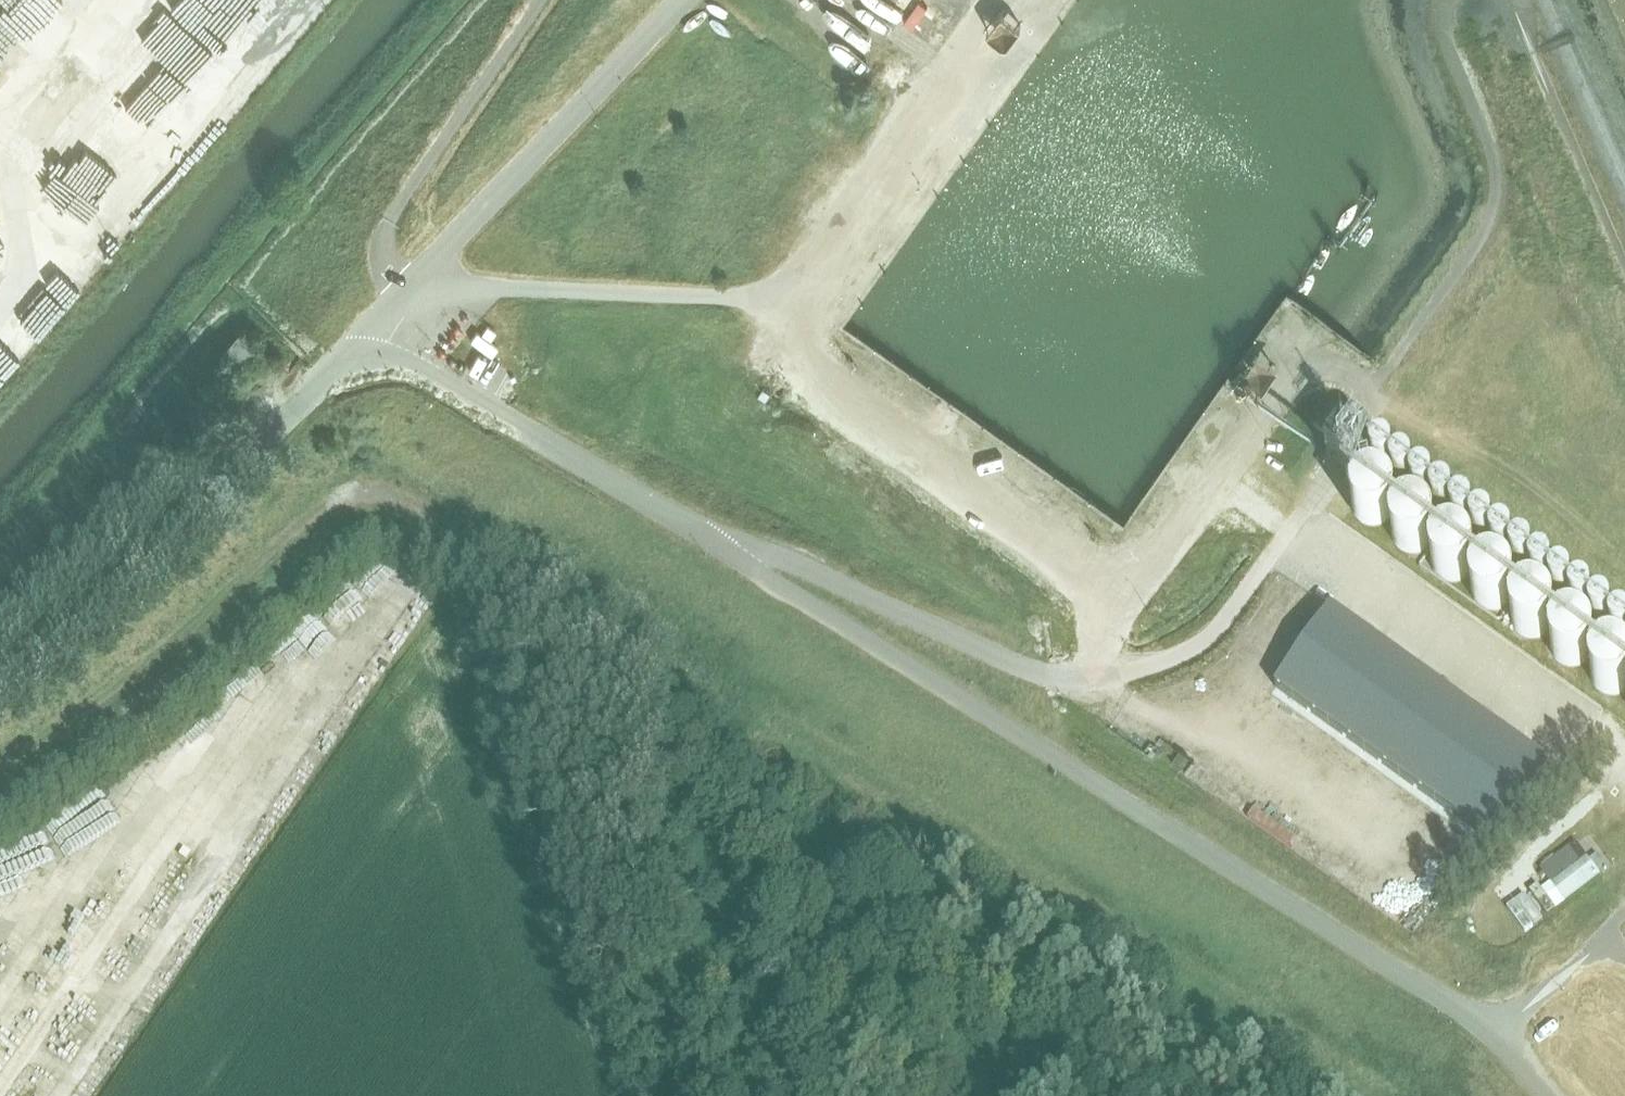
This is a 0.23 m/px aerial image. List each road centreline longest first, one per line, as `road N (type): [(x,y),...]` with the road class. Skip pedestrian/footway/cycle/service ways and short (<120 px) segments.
road 1 (unclassified): [(1551,1095),(1489,1035),(1405,976),(741,558)]
road 2 (residential): [(0,763),(108,692),(309,518),(364,495),(419,503),(556,602),(648,686),(652,739)]
road 3 (residential): [(0,691),(117,603),(290,412),(362,354)]
road 4 (unclassified): [(762,298),(1140,589)]
road 5 (unclassified): [(1378,395),(1494,208),(1492,151),(1447,36),(1448,0)]
road 6 (unclassified): [(741,558),(453,383),(362,354)]
road 7 (unclassified): [(1306,512),(1606,746),(1624,748)]
road 8 (unclassified): [(410,287),(675,0)]
road 9 (unclassified): [(762,298),(996,0)]
road 10 (unclassified): [(741,558),(781,558),(1050,674),(1082,672)]
road 11 (unclassified): [(410,287),(762,298)]
road 12 (unclassified): [(1378,395),(1333,371),(1310,374),(1267,403),(1140,589)]
road 13 (unclassified): [(533,0),(385,224),(381,254),(410,287)]
road 14 (unclassified): [(1624,592),(1372,415)]
road 15 (unclassified): [(1082,672),(1178,653),(1215,628),(1306,512)]

